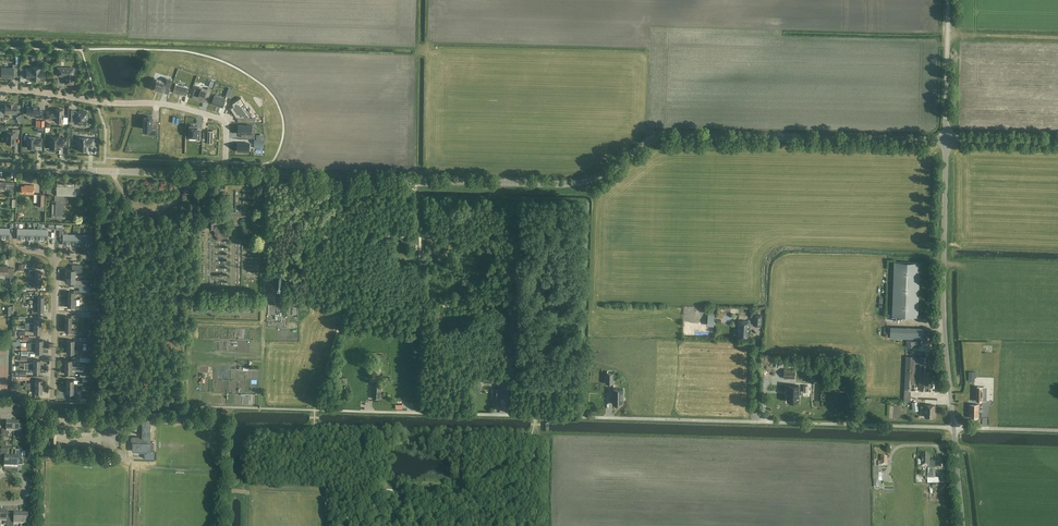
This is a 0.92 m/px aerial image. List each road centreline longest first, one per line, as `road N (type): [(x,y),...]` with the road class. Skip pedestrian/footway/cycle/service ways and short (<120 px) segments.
road 1 (unclassified): [(225,175),(568,184),(601,176),(666,136),(945,140)]
road 2 (unclassified): [(953,428),(340,411)]
road 3 (unclassified): [(953,428),(942,275),(945,140)]
road 4 (residential): [(225,175),(223,120),(166,104),(93,101)]
road 5 (residential): [(39,414),(53,395),(55,255)]
road 6 (unclassified): [(945,140),(948,0)]

